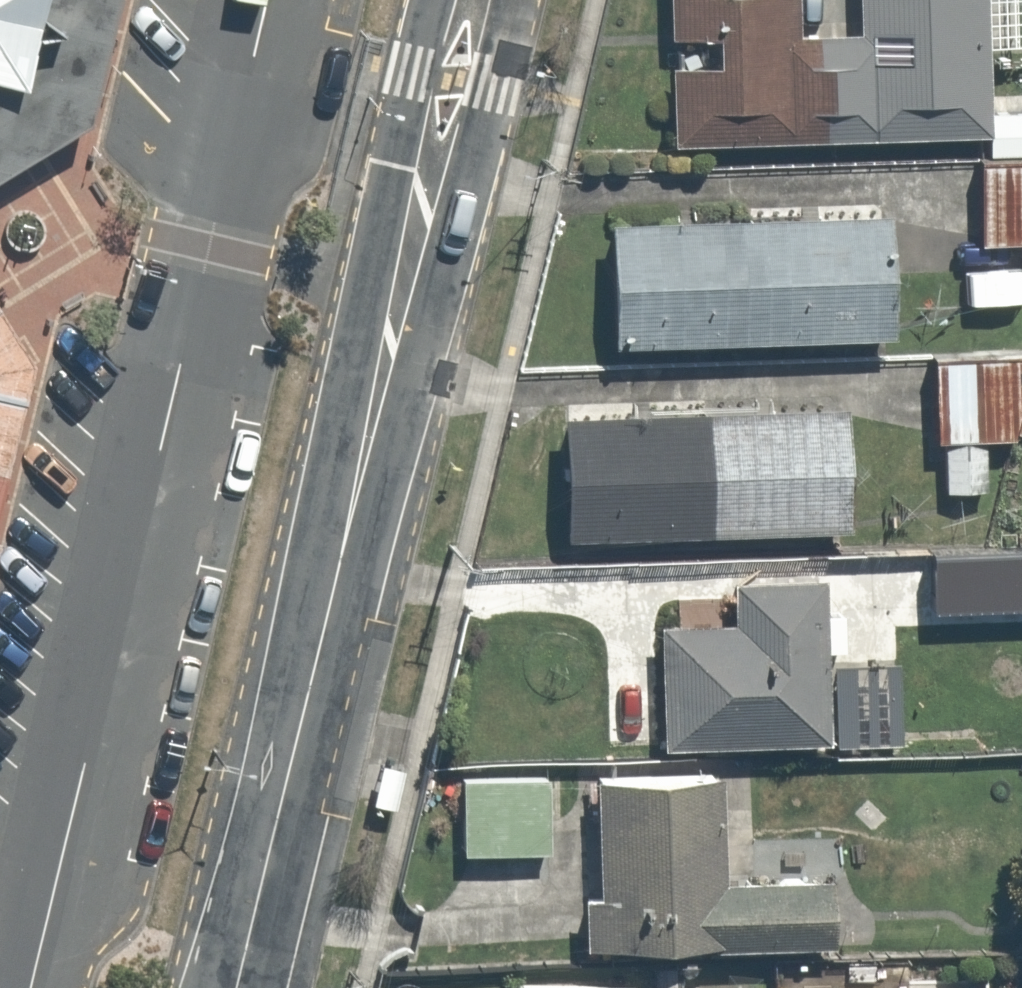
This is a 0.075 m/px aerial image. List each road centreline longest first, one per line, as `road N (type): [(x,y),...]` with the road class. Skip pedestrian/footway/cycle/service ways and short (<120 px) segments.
road 1 (secondary): [(475,0),(229,987)]
road 2 (unclassified): [(31,987),(263,0)]

